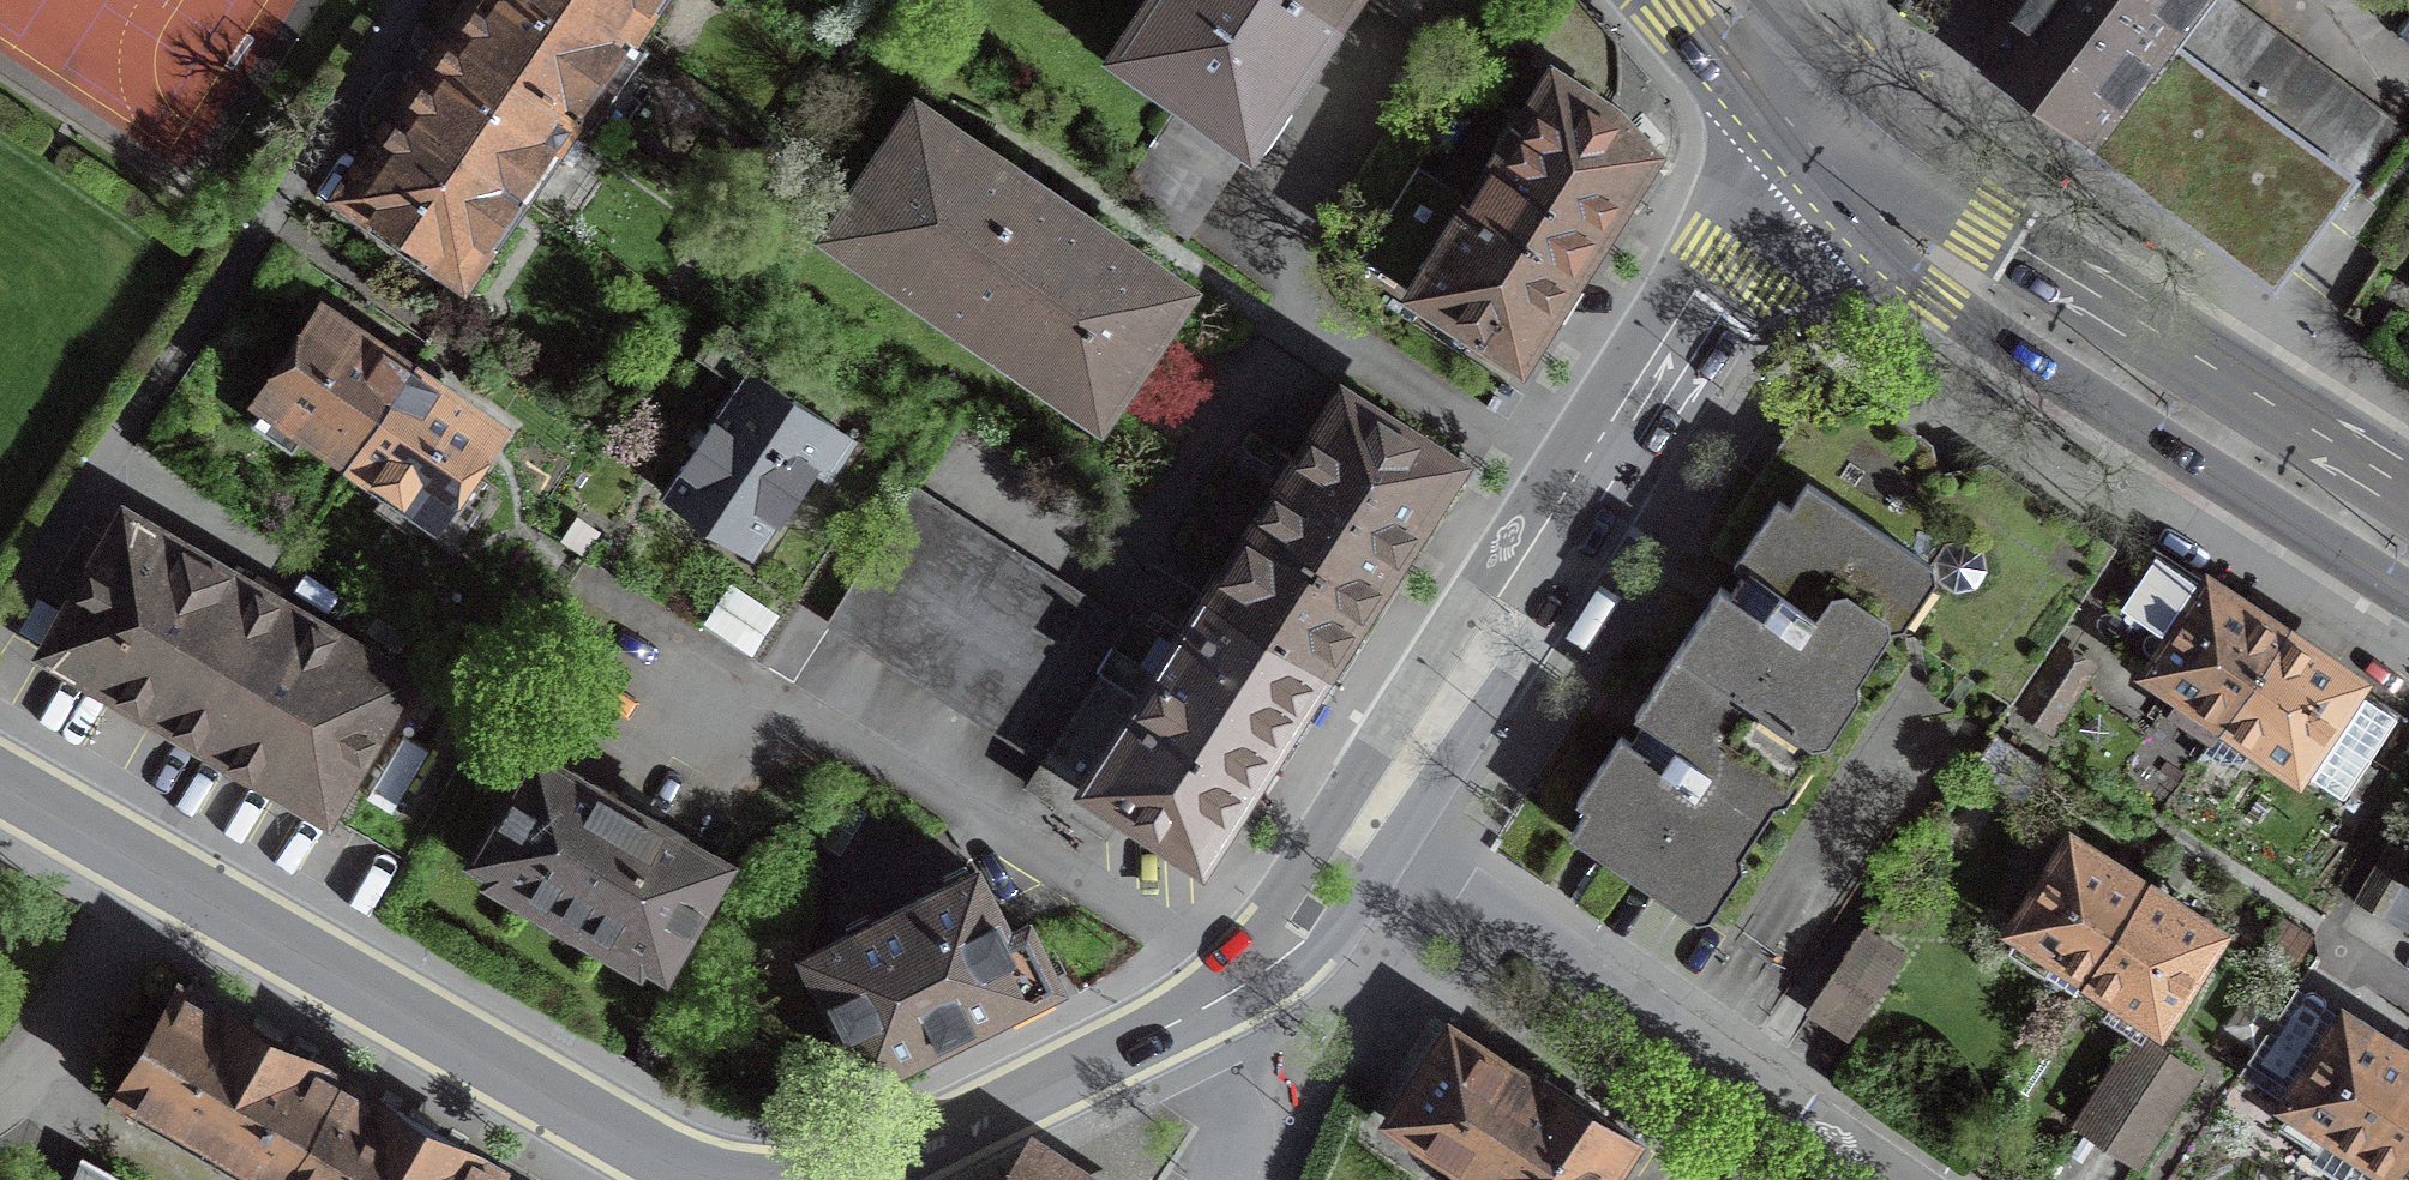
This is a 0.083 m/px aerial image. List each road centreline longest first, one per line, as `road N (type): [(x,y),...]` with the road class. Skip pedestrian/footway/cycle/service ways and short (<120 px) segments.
road 1 (tertiary): [(1370,820),(1803,169)]
road 2 (residential): [(430,0),(0,624)]
road 3 (secondary): [(1803,169),(1937,301),(2408,605)]
road 4 (secondary): [(2408,491),(1983,226),(1857,115)]
road 5 (tertiary): [(716,1179),(684,1171),(160,871)]
road 6 (residential): [(1891,1179),(1370,820)]
road 7 (tertiary): [(1191,1015),(853,1179)]
road 8 (residential): [(160,871),(49,1063),(0,1110)]
road 9 (tertiary): [(1191,1015),(1289,946),(1370,820)]
road 10 (secondary): [(1660,0),(1803,169)]
road 11 (tertiary): [(160,871),(0,778)]
road 12 (residential): [(1191,1015),(1222,1118),(1215,1179)]
road 13 (secondary): [(1857,115),(1769,0)]

